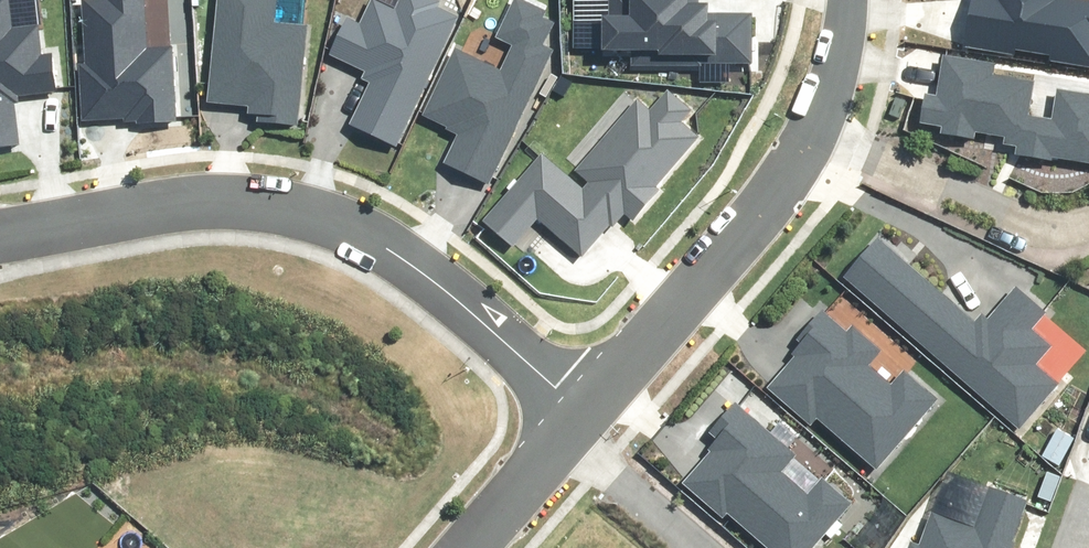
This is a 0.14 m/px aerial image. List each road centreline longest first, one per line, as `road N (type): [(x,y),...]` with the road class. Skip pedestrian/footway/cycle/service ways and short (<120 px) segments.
road 1 (residential): [(0,228),(78,214),(235,208),(309,216),(376,241),(548,405)]
road 2 (residential): [(548,405),(793,121)]
road 3 (residential): [(1088,231),(1025,230),(793,121)]
road 4 (residential): [(548,405),(699,547)]
road 5 (residential): [(433,547),(548,405)]
road 6 (residential): [(793,121),(825,0)]

